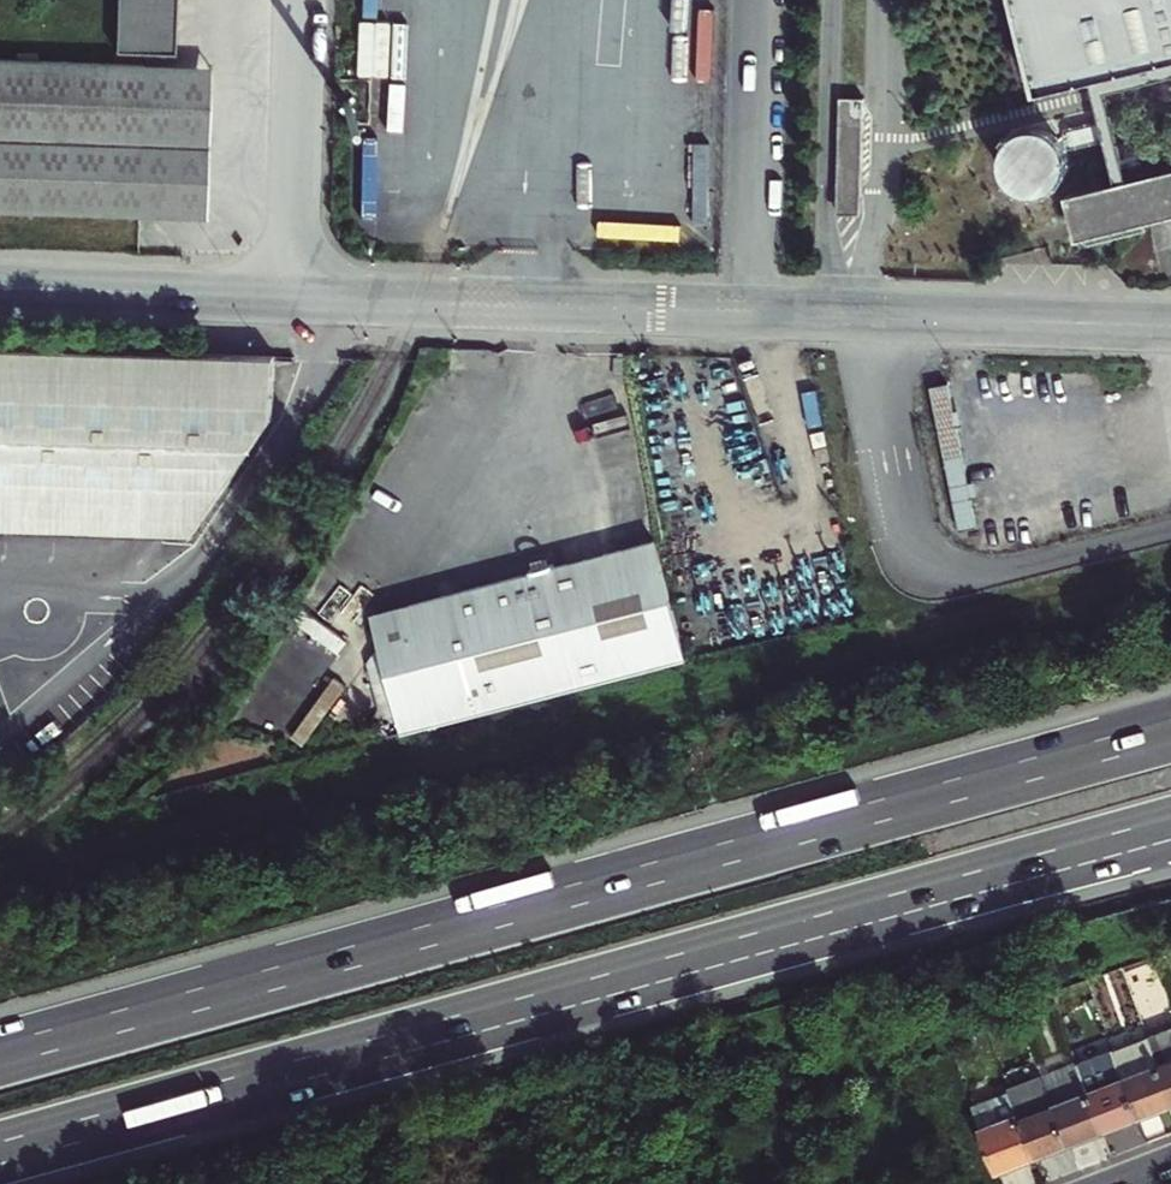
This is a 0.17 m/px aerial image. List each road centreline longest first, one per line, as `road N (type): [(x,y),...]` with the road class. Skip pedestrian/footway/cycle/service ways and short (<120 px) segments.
road 1 (motorway): [(1170,729),(0,1055)]
road 2 (motorway): [(0,1154),(993,878)]
road 3 (motorway): [(993,878),(1170,828)]
road 4 (motorway): [(993,878),(1170,838)]

